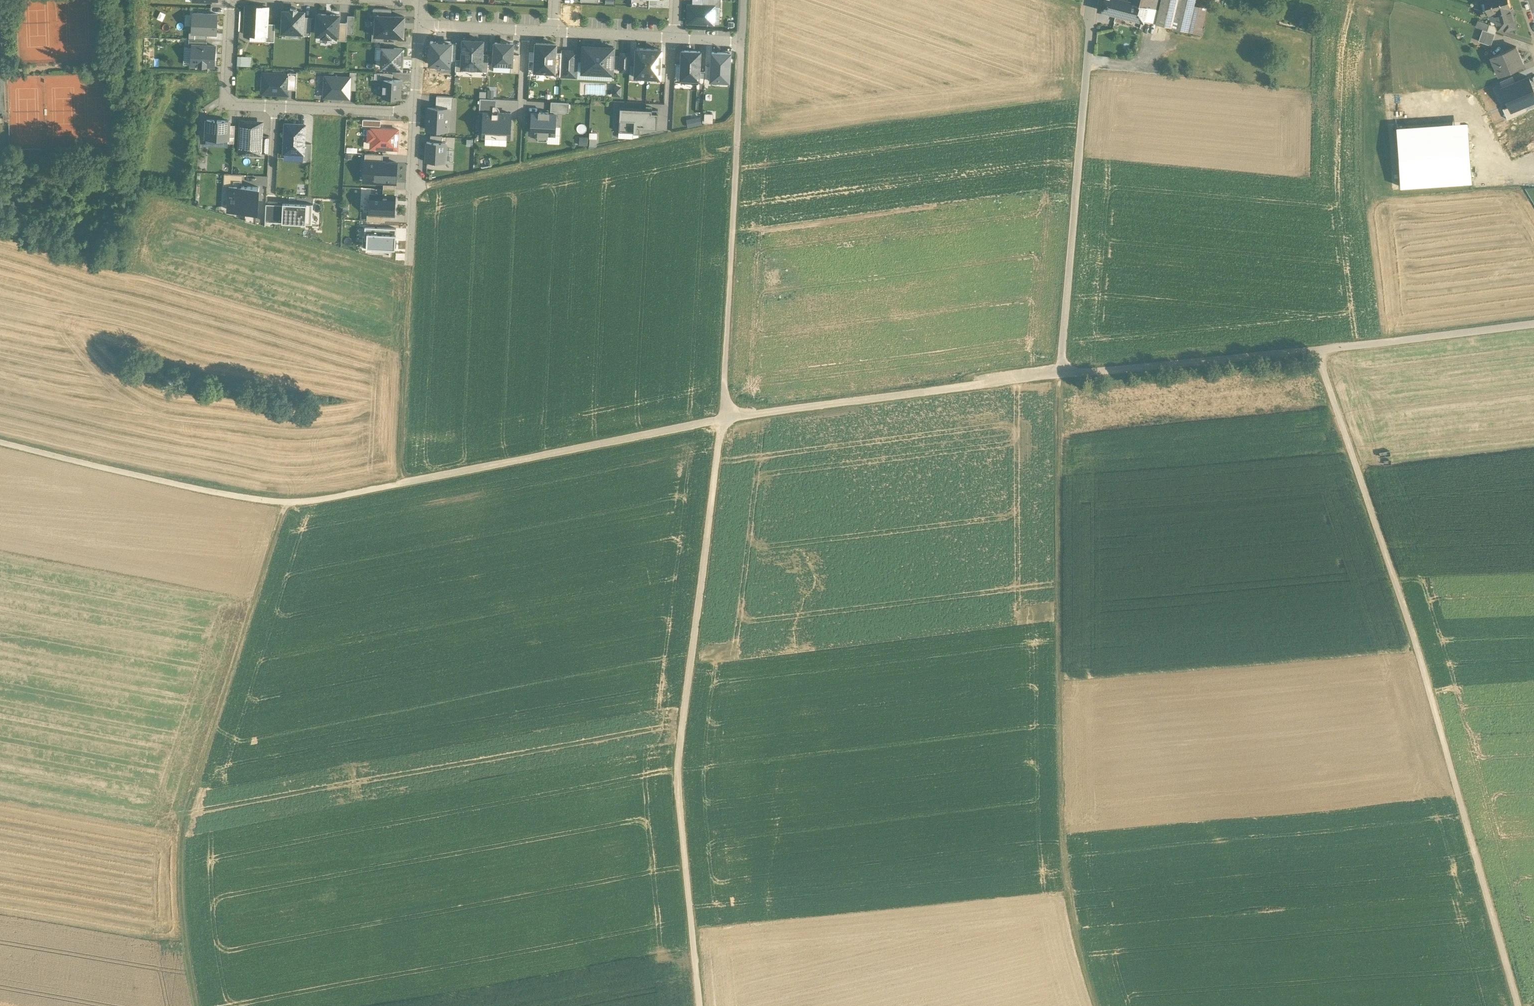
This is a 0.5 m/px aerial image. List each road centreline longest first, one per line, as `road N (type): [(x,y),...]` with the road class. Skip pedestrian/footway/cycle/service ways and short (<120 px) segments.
road 1 (track): [(1533,325),(723,419)]
road 2 (track): [(723,419),(309,503),(219,494),(0,443)]
road 3 (track): [(1517,1005),(1411,631),(1317,351)]
road 4 (track): [(699,1005),(677,775),(723,419)]
road 5 (track): [(196,1005),(177,845),(287,503)]
road 6 (track): [(741,54),(723,419)]
road 7 (track): [(738,124),(411,188)]
road 8 (track): [(1061,374),(1087,68)]
road 9 (track): [(402,484),(406,276)]
road 10 (residential): [(1088,60),(923,51)]
road 11 (residential): [(406,276),(415,116)]
road 12 (residential): [(231,0),(225,105),(274,107)]
road 13 (residential): [(274,107),(415,116)]
road 14 (residential): [(923,51),(789,44)]

